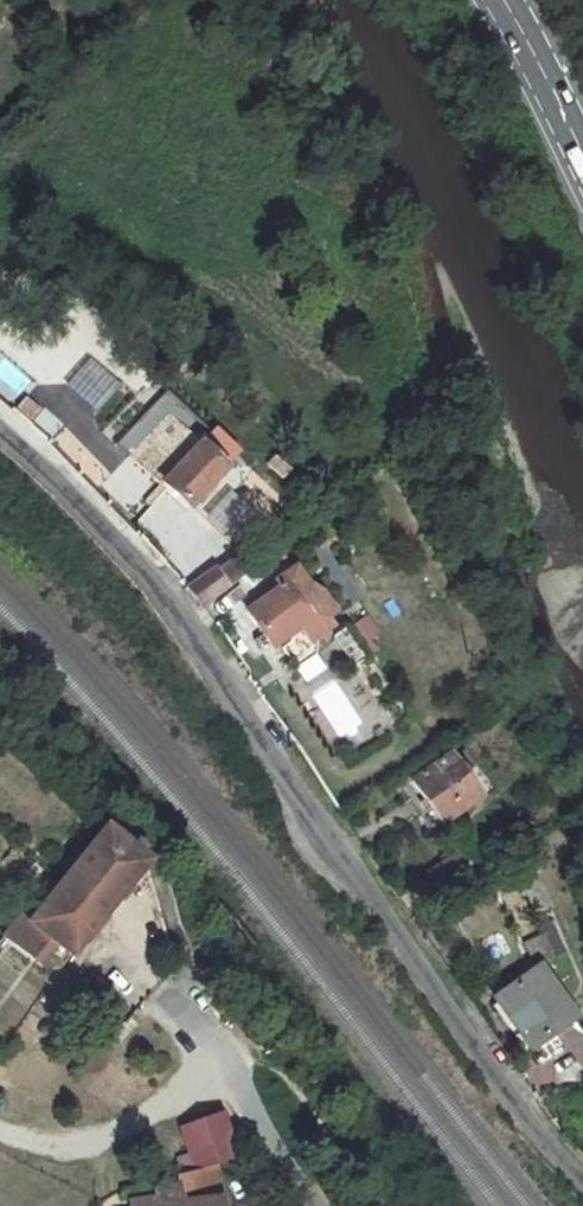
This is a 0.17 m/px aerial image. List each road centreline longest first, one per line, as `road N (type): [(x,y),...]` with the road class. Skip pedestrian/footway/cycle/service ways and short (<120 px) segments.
road 1 (residential): [(0,443),(154,589),(502,1087),(582,1183)]
road 2 (residential): [(312,1205),(168,997)]
road 3 (primary): [(582,153),(504,0)]

